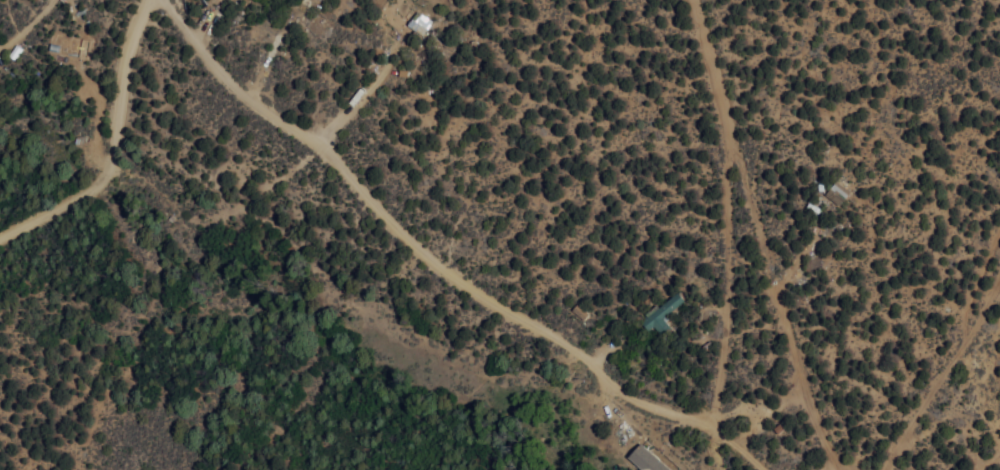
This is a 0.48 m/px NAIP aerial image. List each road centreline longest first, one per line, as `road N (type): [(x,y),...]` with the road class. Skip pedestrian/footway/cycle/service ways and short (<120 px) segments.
road 1 (residential): [(638,340),(580,324),(364,212),(320,145),(241,96),(157,0)]
road 2 (residential): [(814,469),(712,265),(693,0)]
road 3 (residential): [(760,469),(701,440),(638,340)]

